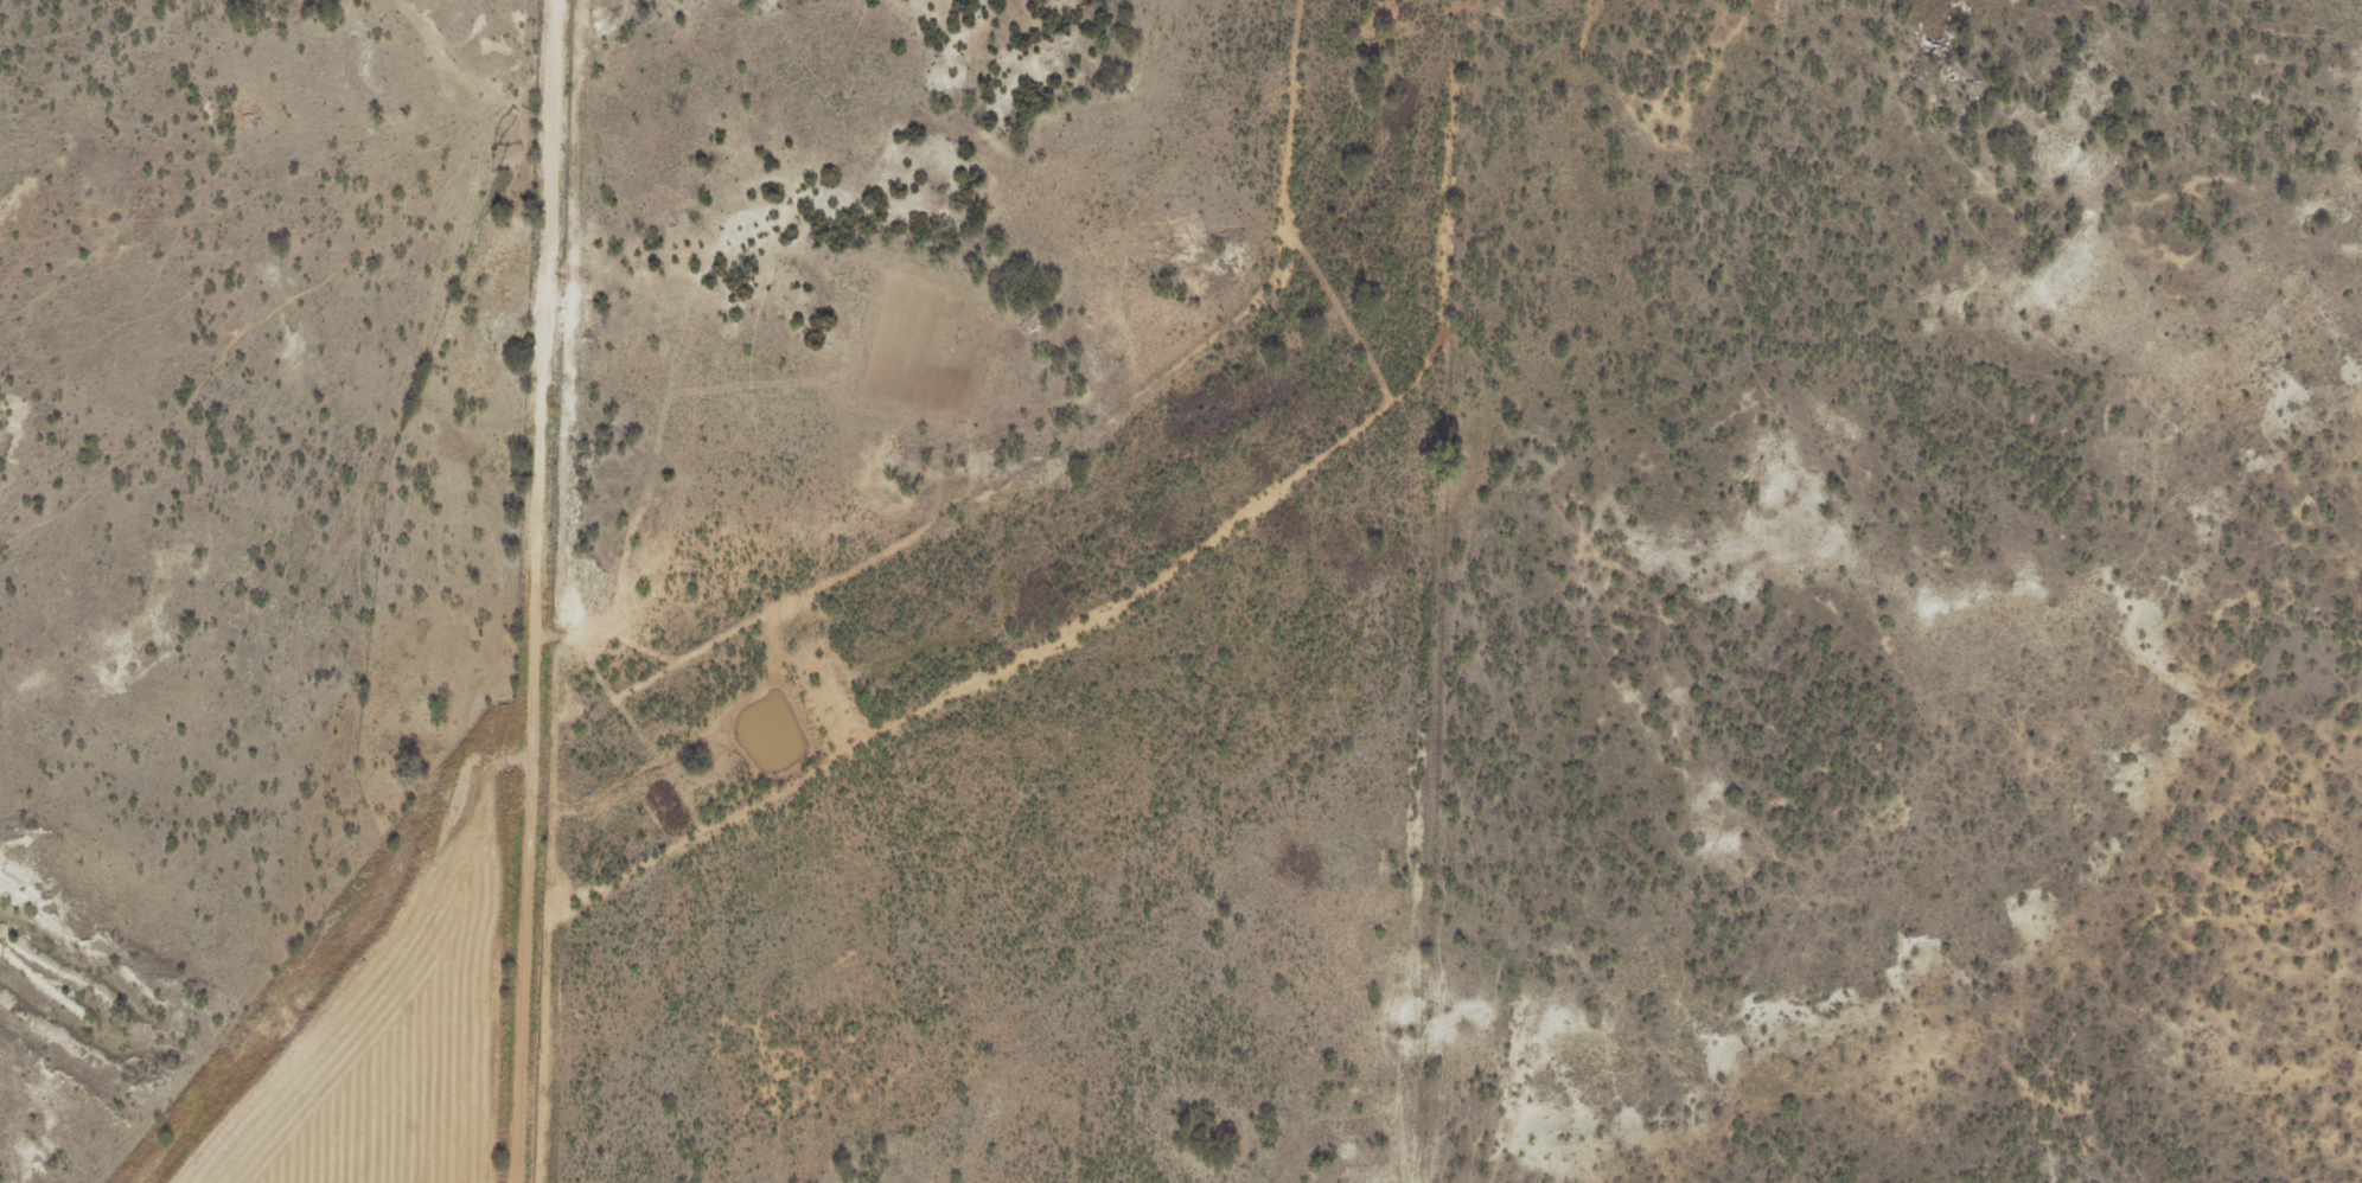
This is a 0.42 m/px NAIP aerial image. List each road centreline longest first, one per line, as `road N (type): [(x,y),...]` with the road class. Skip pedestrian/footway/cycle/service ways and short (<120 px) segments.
road 1 (residential): [(518,1182),(559,0)]

